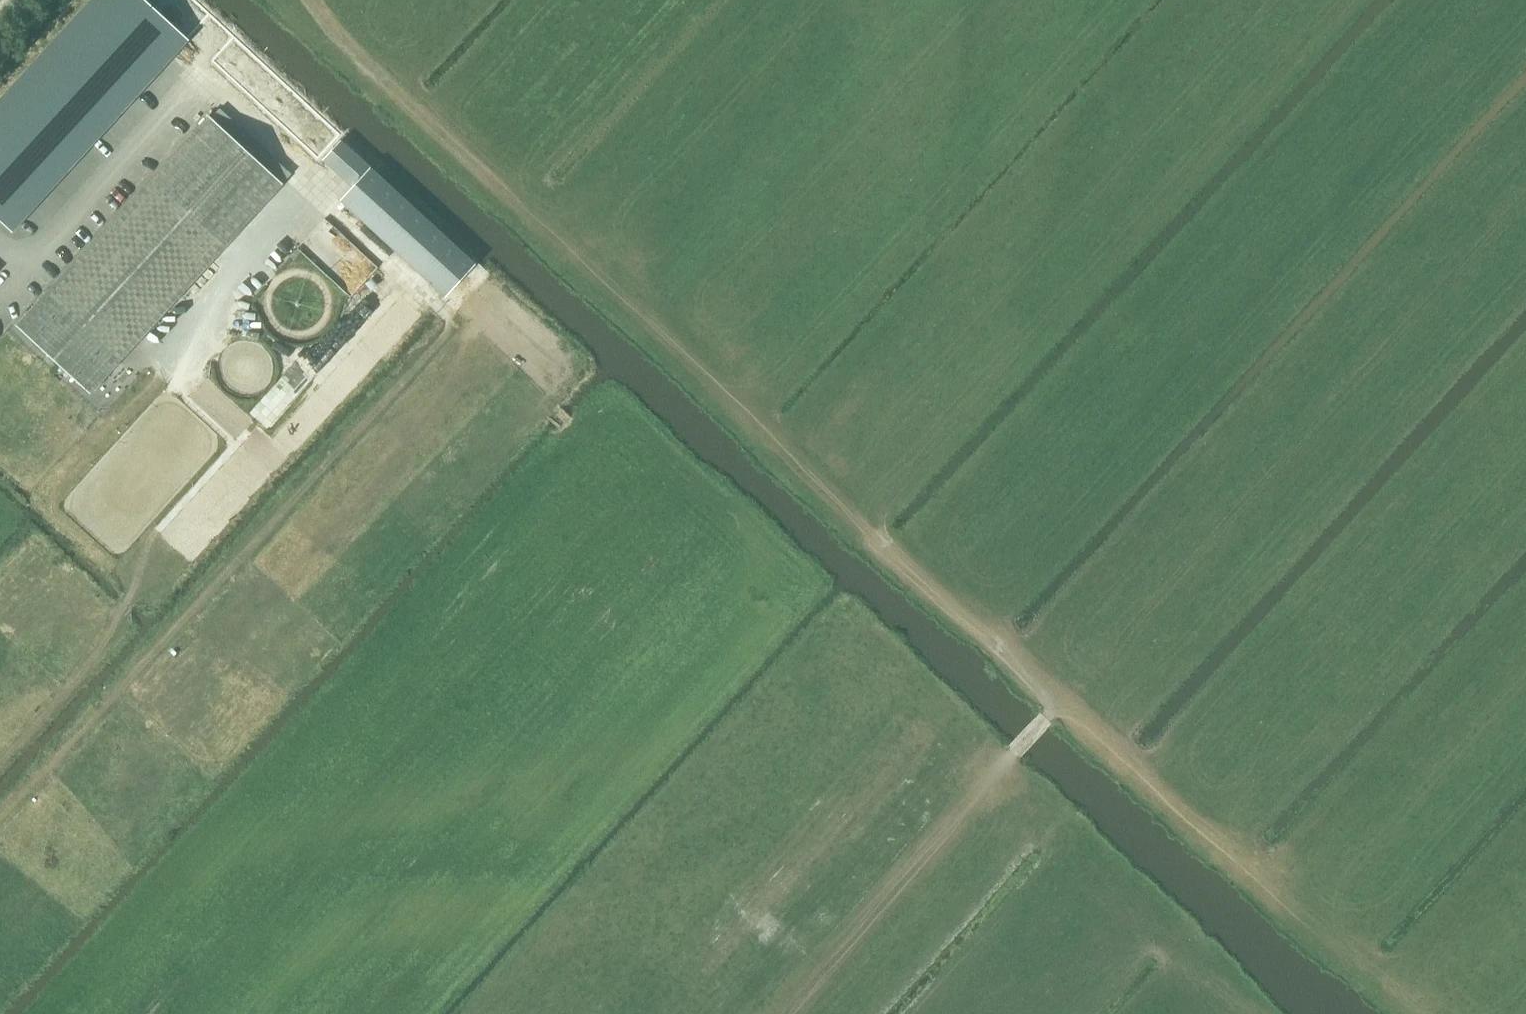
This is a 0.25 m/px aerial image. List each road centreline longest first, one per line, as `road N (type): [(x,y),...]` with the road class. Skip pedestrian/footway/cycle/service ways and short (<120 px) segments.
road 1 (track): [(305,0),(541,229),(1411,1013)]

